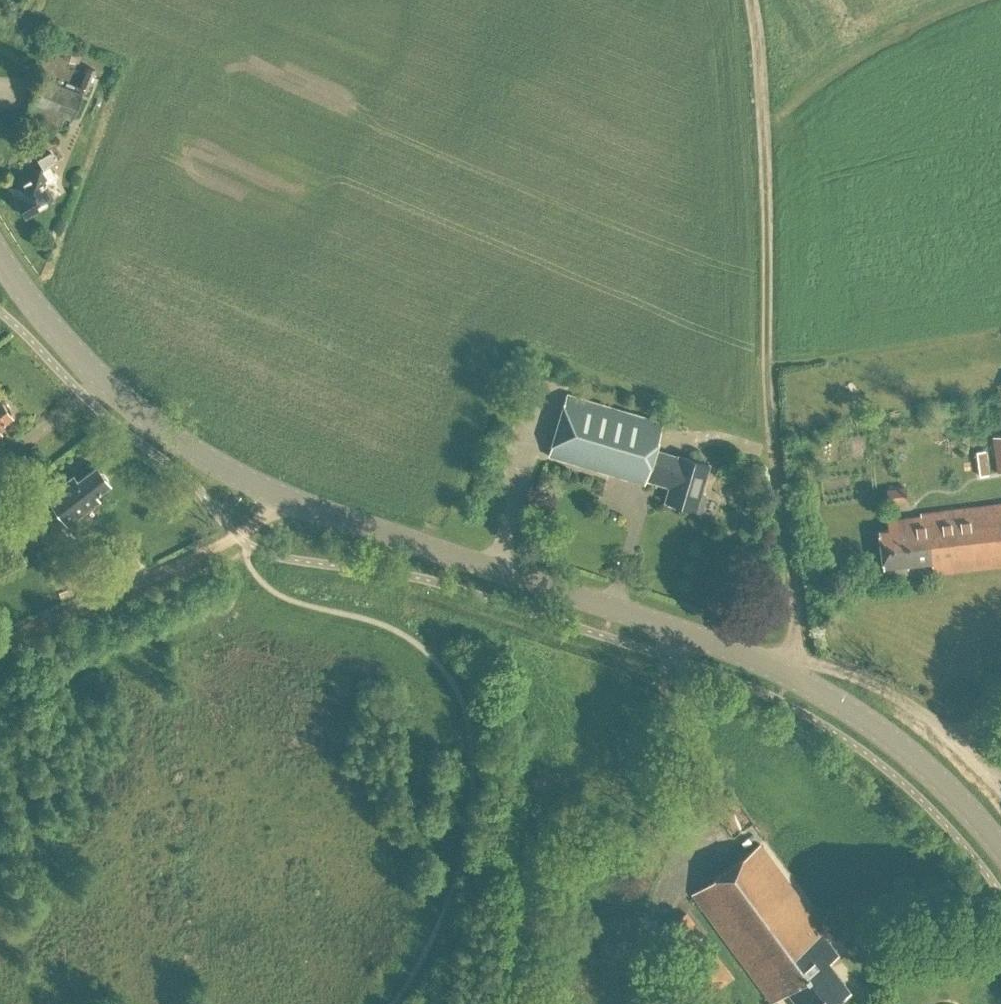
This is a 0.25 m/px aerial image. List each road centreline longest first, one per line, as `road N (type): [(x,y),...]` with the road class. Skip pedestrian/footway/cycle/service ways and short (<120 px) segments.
road 1 (secondary): [(1000,853),(955,794),(880,730),(791,671),(232,478),(102,385),(0,255)]
road 2 (track): [(791,671),(790,559),(767,371),(766,134)]
road 3 (track): [(277,499),(238,535),(0,643)]
road 4 (track): [(766,134),(751,0)]

